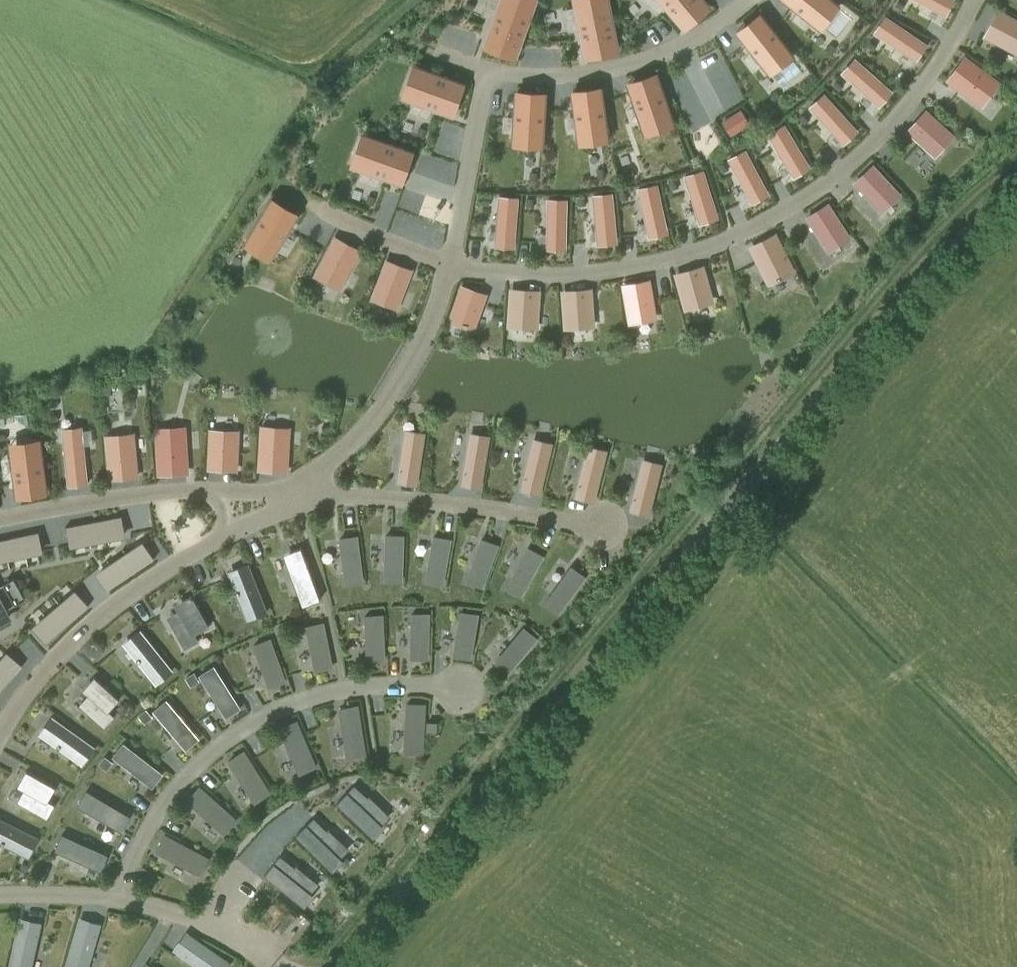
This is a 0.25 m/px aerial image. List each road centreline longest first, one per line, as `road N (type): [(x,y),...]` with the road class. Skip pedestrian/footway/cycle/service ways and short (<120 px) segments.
road 1 (unclassified): [(334,966),(554,705),(974,228),(1016,190)]

